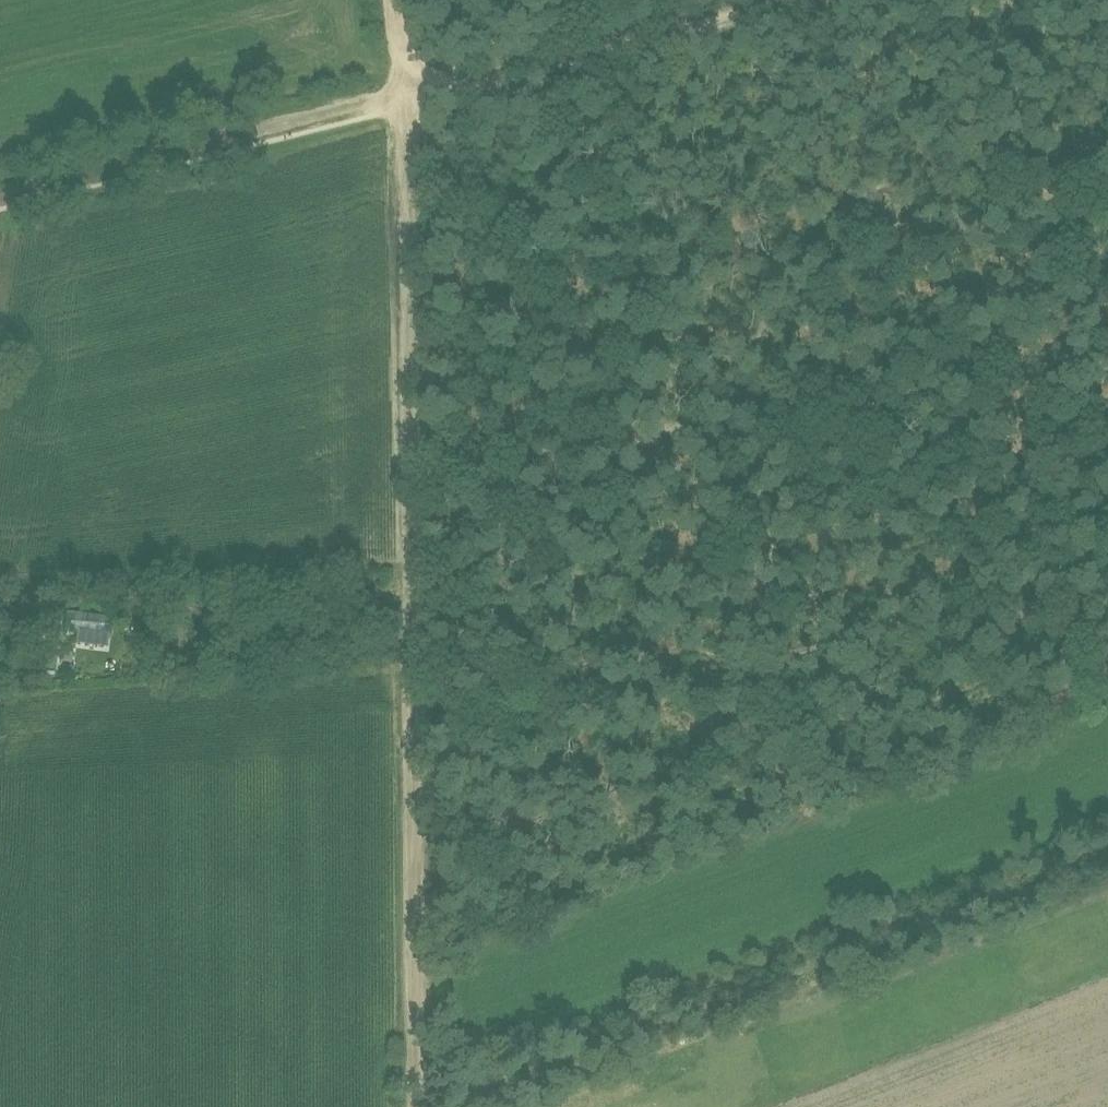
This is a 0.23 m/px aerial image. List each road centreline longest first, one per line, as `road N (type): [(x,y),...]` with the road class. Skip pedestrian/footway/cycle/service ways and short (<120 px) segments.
road 1 (track): [(403,94),(414,1106)]
road 2 (track): [(0,196),(403,94)]
road 3 (track): [(403,94),(774,0)]

